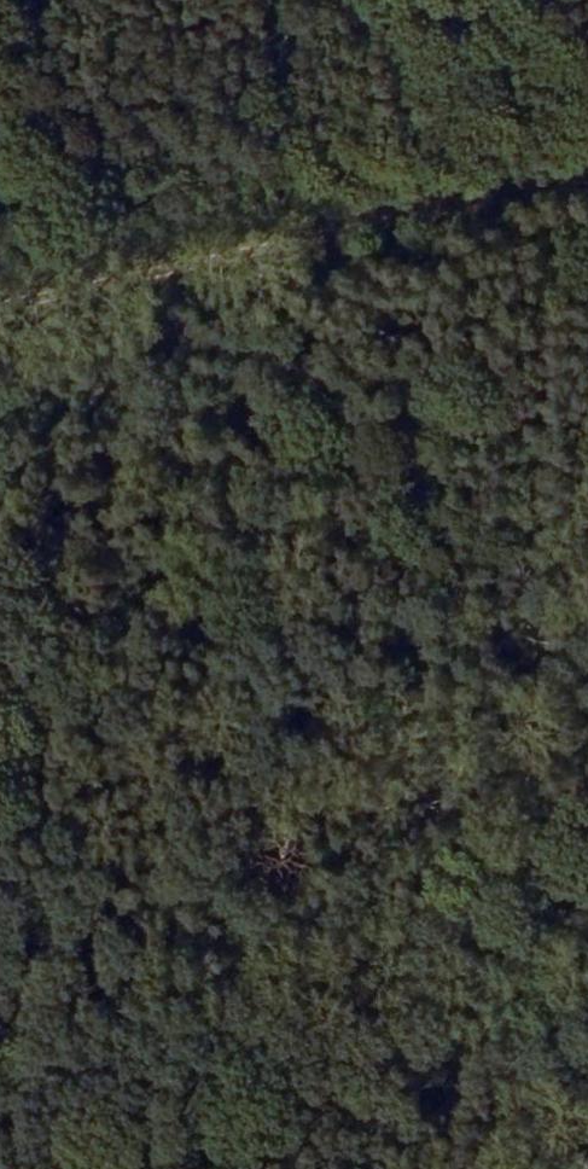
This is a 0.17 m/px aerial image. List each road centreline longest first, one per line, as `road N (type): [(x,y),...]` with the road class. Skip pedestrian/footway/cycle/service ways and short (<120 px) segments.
road 1 (track): [(587,182),(0,311)]

